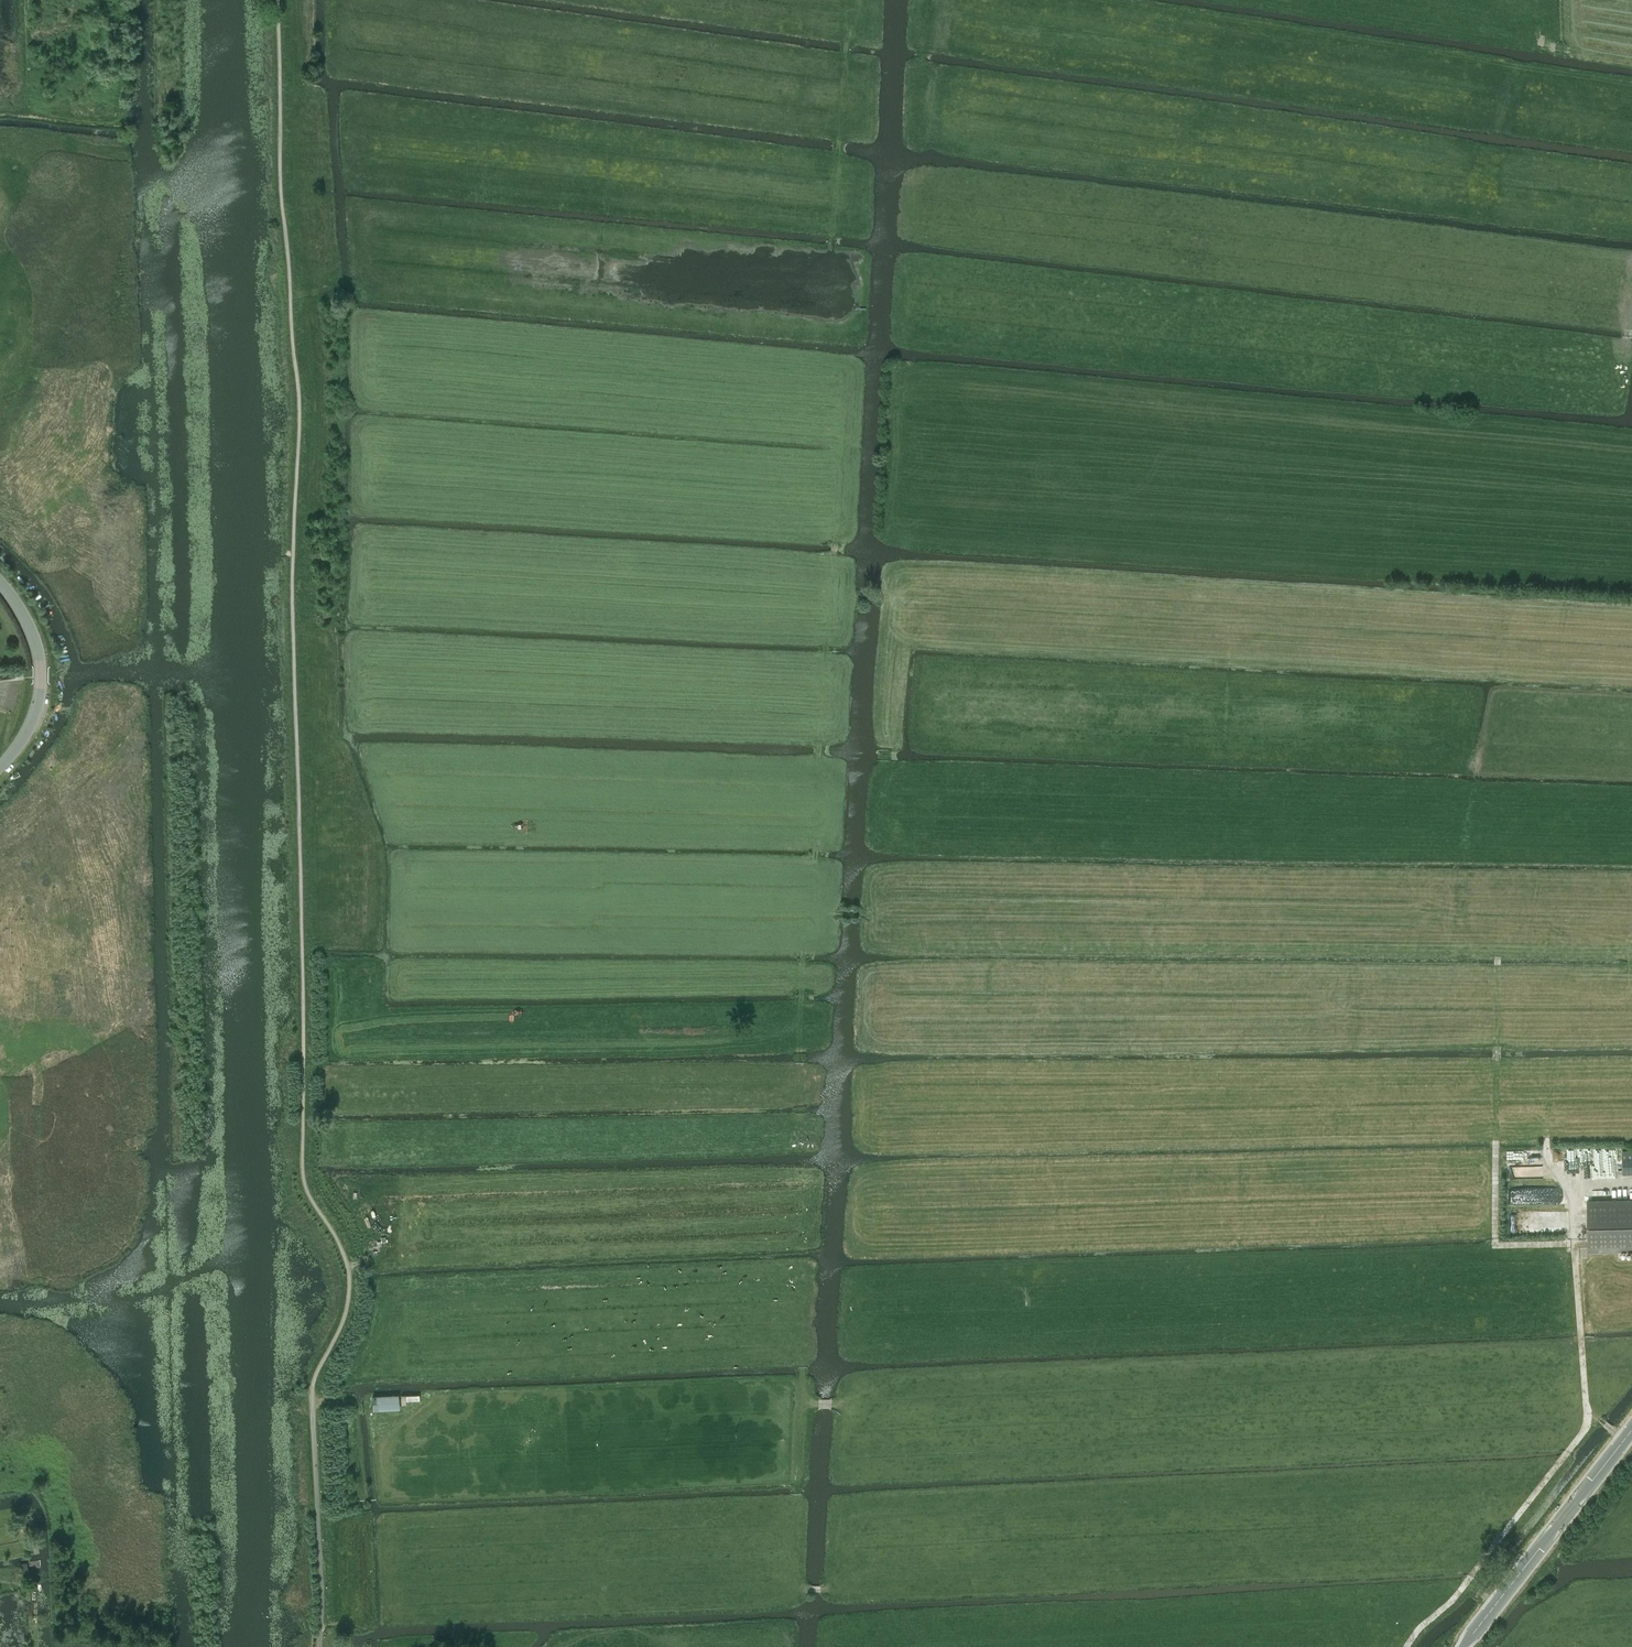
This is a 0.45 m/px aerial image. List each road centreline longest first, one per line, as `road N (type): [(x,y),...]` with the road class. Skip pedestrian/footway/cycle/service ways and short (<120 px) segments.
road 1 (track): [(1407,1646),(1587,1429),(1588,1412)]
road 2 (track): [(1588,1412),(1575,1187),(1631,1186)]
road 3 (secondary): [(1463,1646),(1631,1430)]
road 4 (unclassified): [(0,767),(27,734),(42,687),(35,636),(0,581)]

